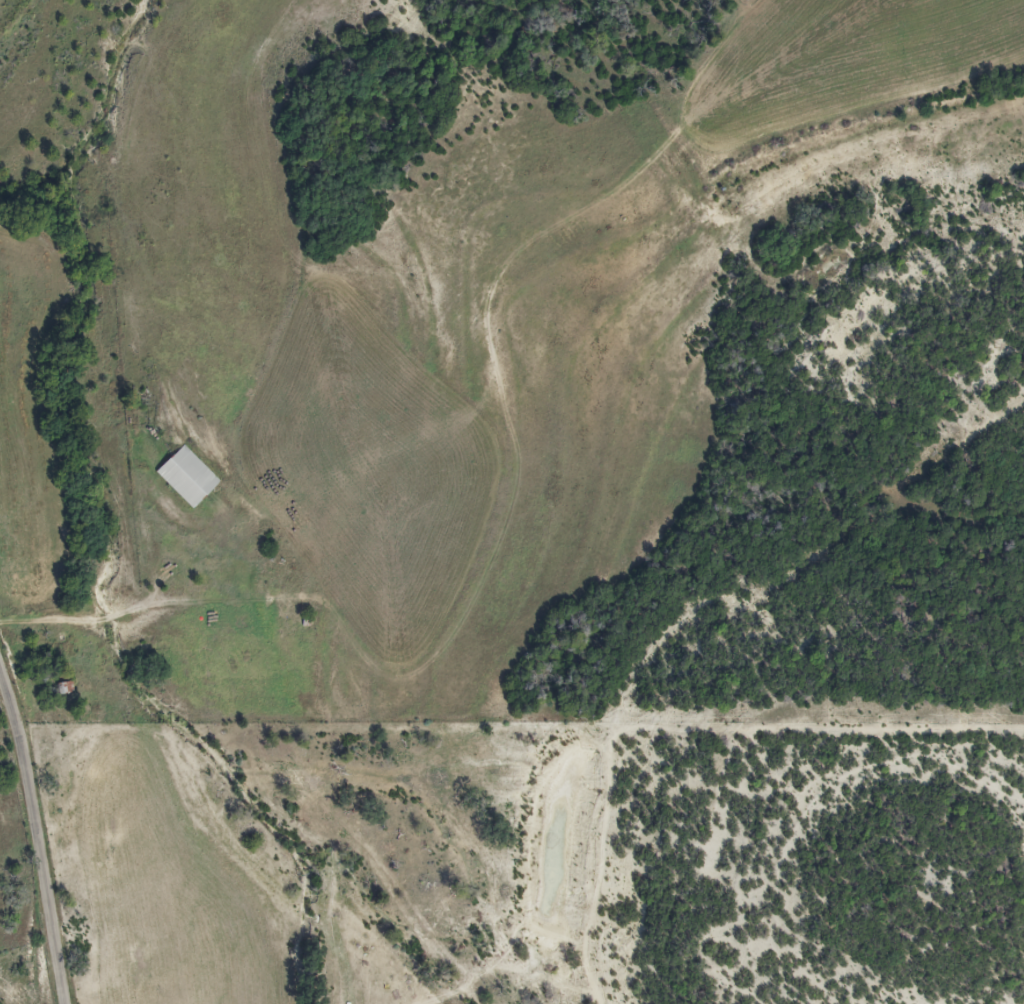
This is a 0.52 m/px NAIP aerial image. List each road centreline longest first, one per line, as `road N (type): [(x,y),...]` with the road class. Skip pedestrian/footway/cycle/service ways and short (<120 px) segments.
road 1 (residential): [(67,1003),(37,820),(0,671)]

